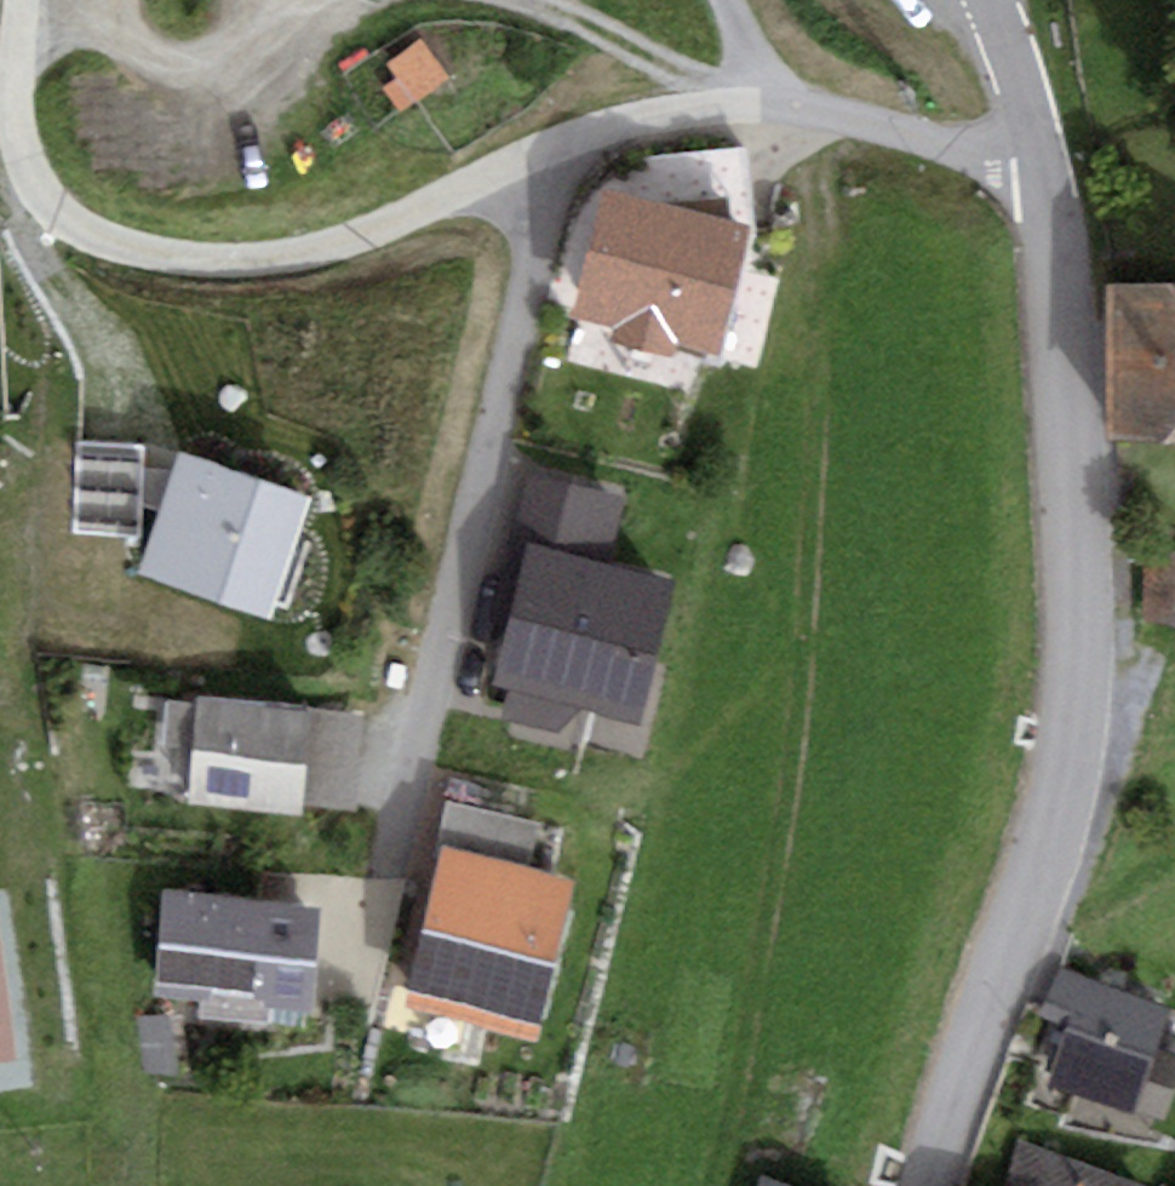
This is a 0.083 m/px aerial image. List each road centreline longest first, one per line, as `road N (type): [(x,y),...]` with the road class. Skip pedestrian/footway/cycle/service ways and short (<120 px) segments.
road 1 (tertiary): [(991,0),(1062,235),(1084,654),(1075,768),(922,1185)]
road 2 (track): [(519,0),(547,6),(780,116)]
road 3 (track): [(45,0),(158,61),(213,64),(289,0)]

